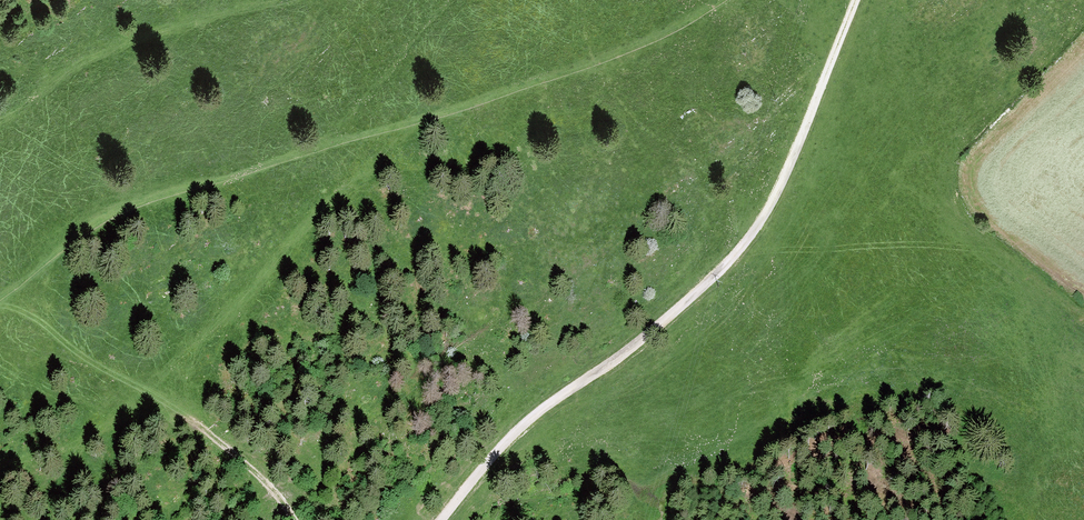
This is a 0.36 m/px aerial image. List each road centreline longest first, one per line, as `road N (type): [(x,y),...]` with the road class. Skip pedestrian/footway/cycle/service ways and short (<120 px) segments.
road 1 (track): [(721,0),(427,116),(134,202),(0,297)]
road 2 (unclassified): [(857,0),(752,240),(703,291),(541,411),(446,519)]

